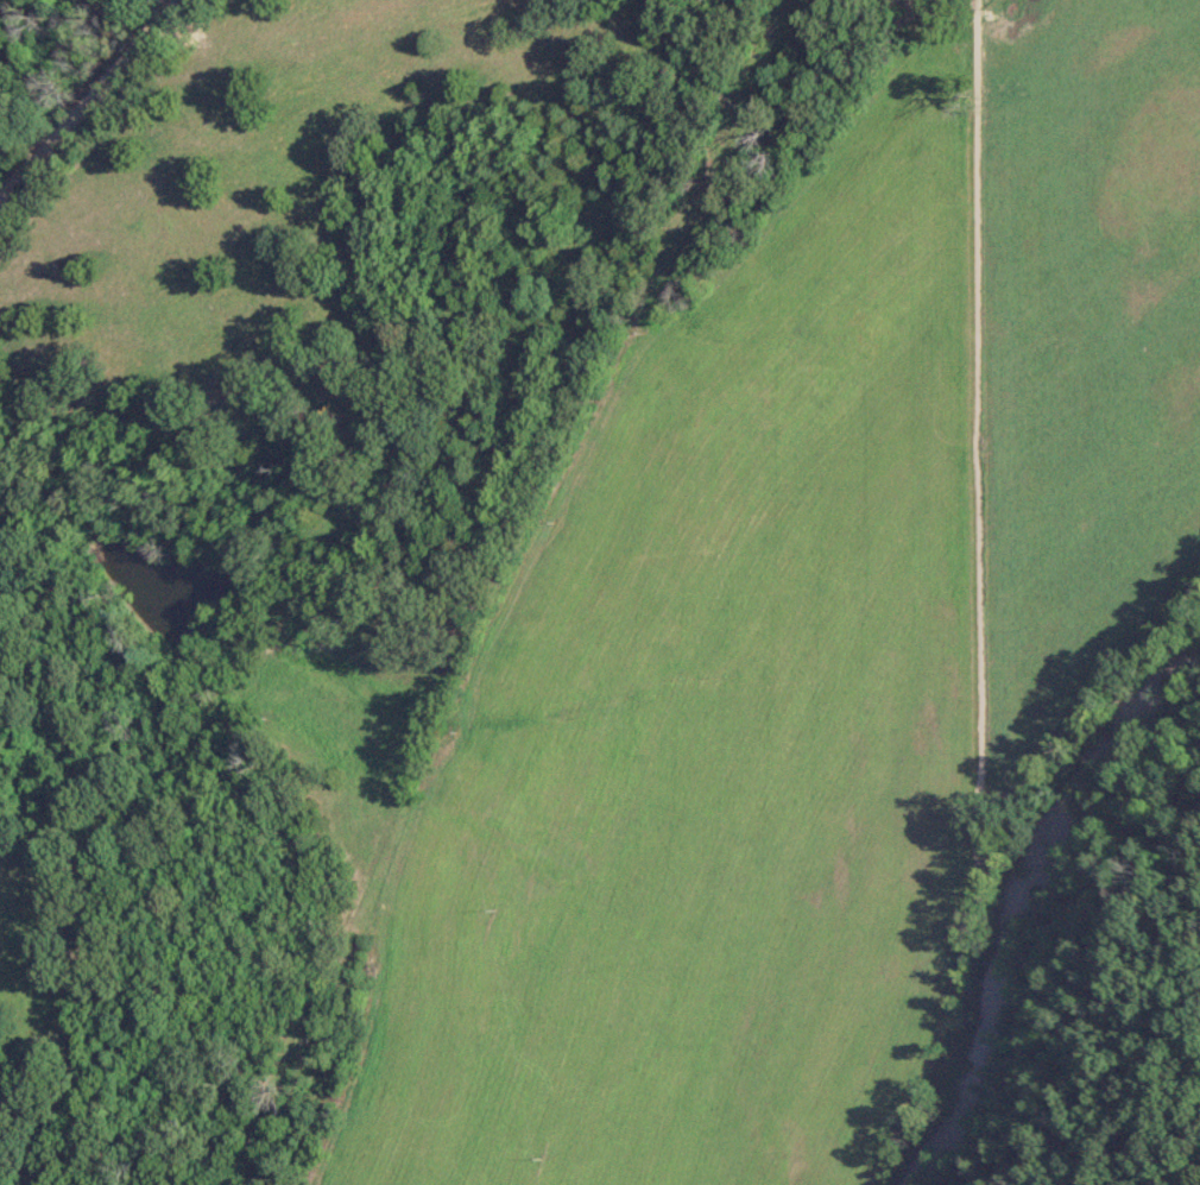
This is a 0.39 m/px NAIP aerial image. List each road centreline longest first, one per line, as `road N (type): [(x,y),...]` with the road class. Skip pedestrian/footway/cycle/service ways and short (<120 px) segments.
road 1 (residential): [(0,199),(171,0)]

